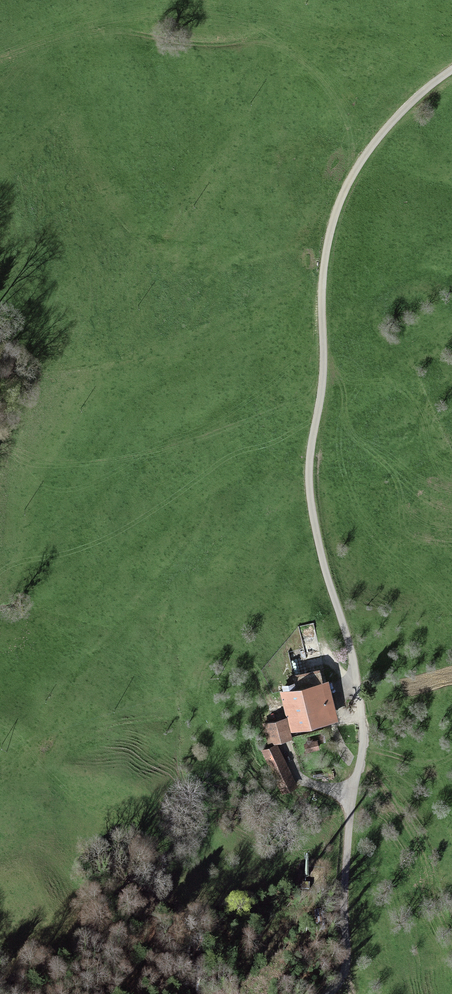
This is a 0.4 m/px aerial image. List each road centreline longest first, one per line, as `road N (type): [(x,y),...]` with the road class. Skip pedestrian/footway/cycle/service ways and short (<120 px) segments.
road 1 (track): [(451,69),(365,156),(339,204),(325,257),(310,498),(354,667),(363,740),(344,893),(347,964),(330,993)]
road 2 (track): [(451,939),(425,860),(360,762)]

